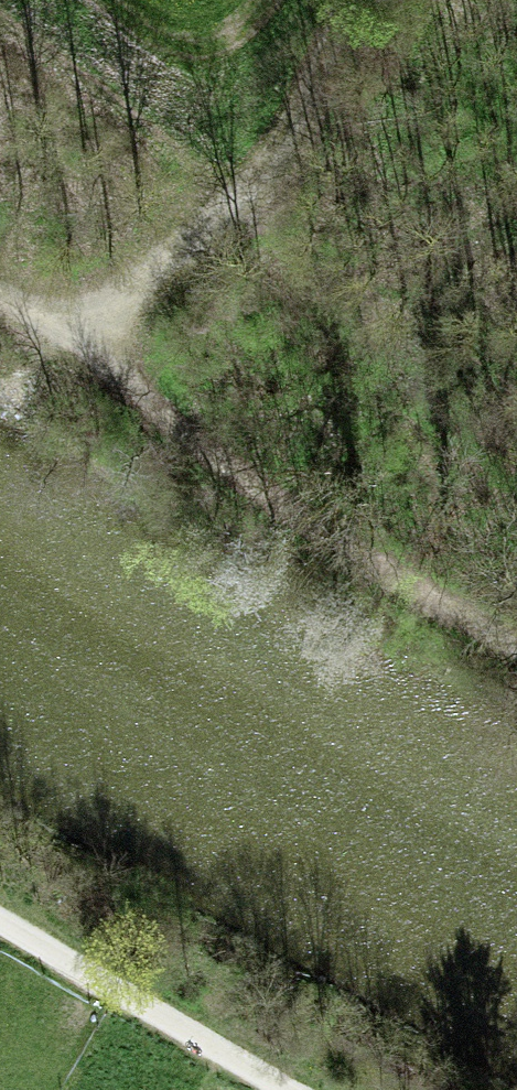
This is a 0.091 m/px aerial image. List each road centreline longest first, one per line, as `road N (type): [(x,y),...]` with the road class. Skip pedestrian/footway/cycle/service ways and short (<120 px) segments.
road 1 (track): [(0,287),(90,344),(271,503),(516,650)]
road 2 (track): [(282,1089),(0,918)]
road 3 (track): [(263,181),(90,344)]
road 4 (track): [(366,0),(263,181)]

